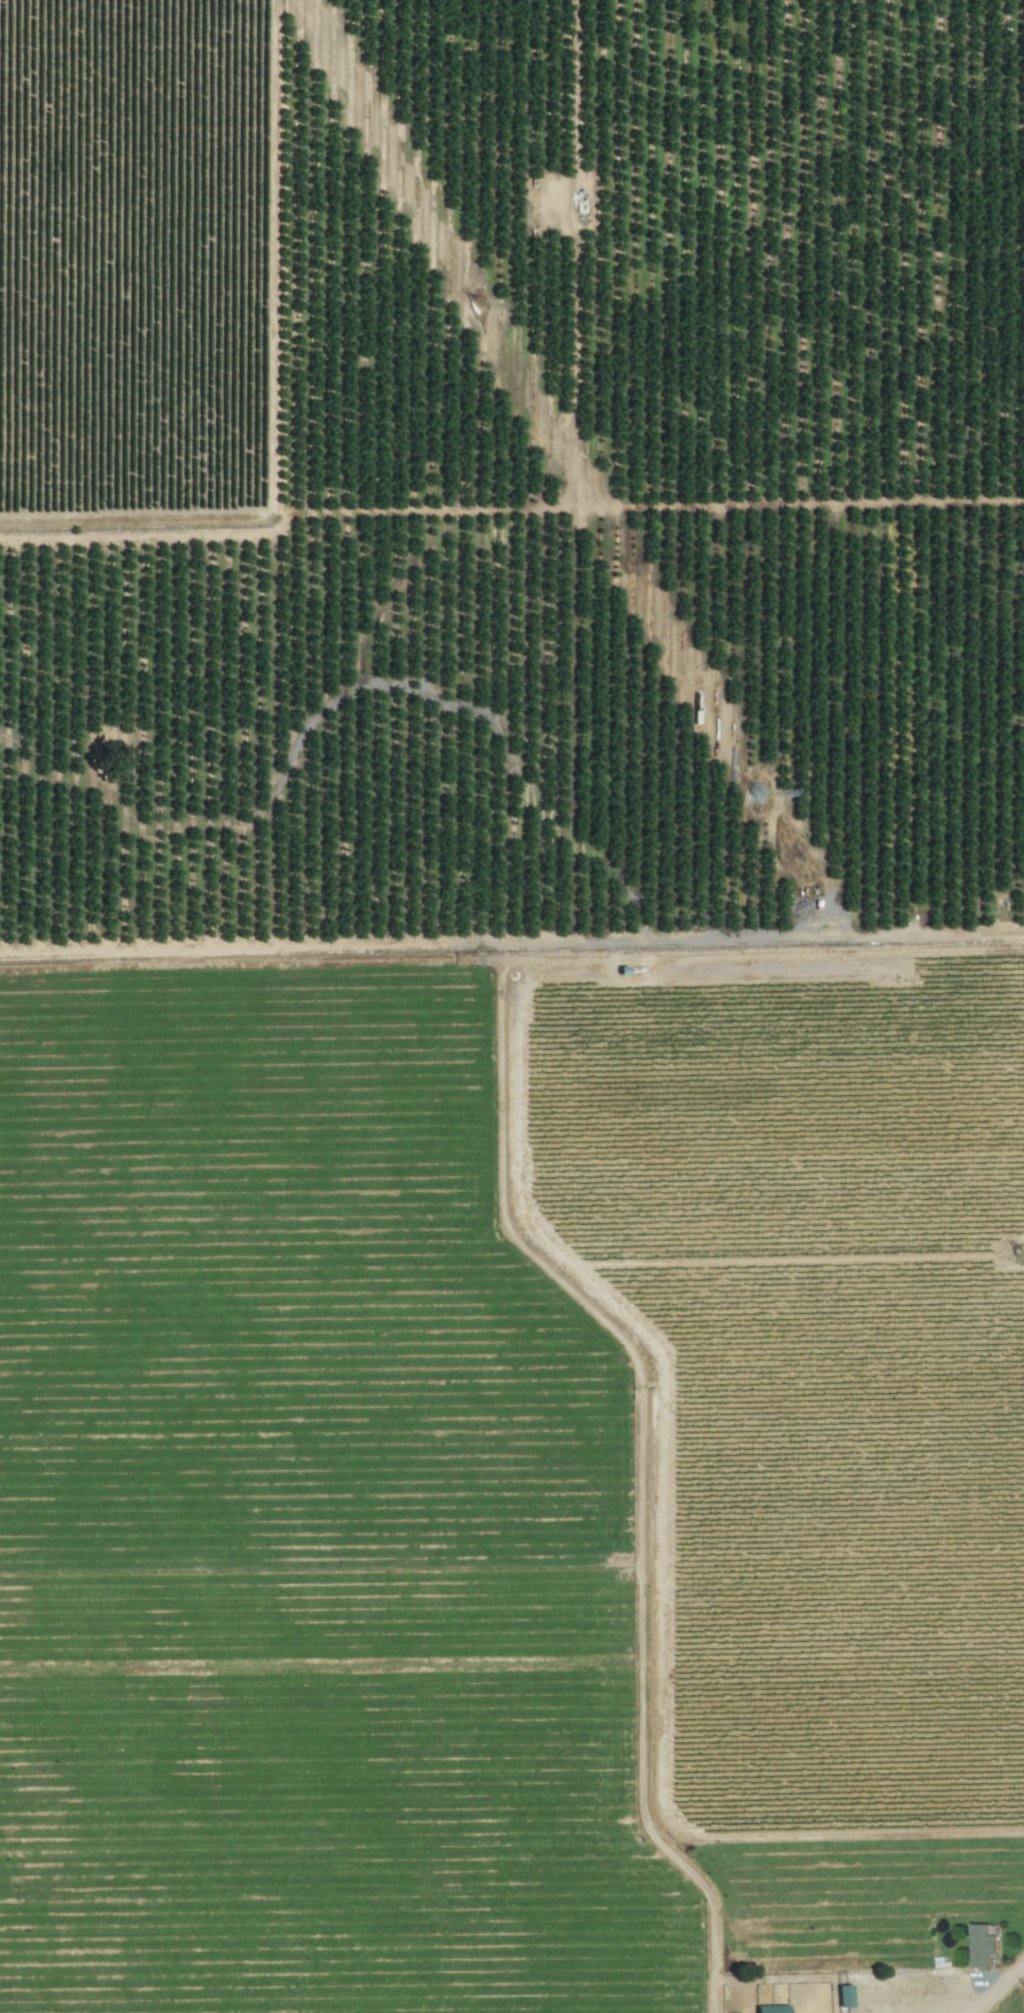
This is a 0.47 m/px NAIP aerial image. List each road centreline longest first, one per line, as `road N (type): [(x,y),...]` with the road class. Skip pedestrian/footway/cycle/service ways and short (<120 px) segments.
road 1 (track): [(582,0),(585,153),(565,202),(572,226),(585,236),(590,509),(486,507)]
road 2 (track): [(590,509),(1023,500)]

